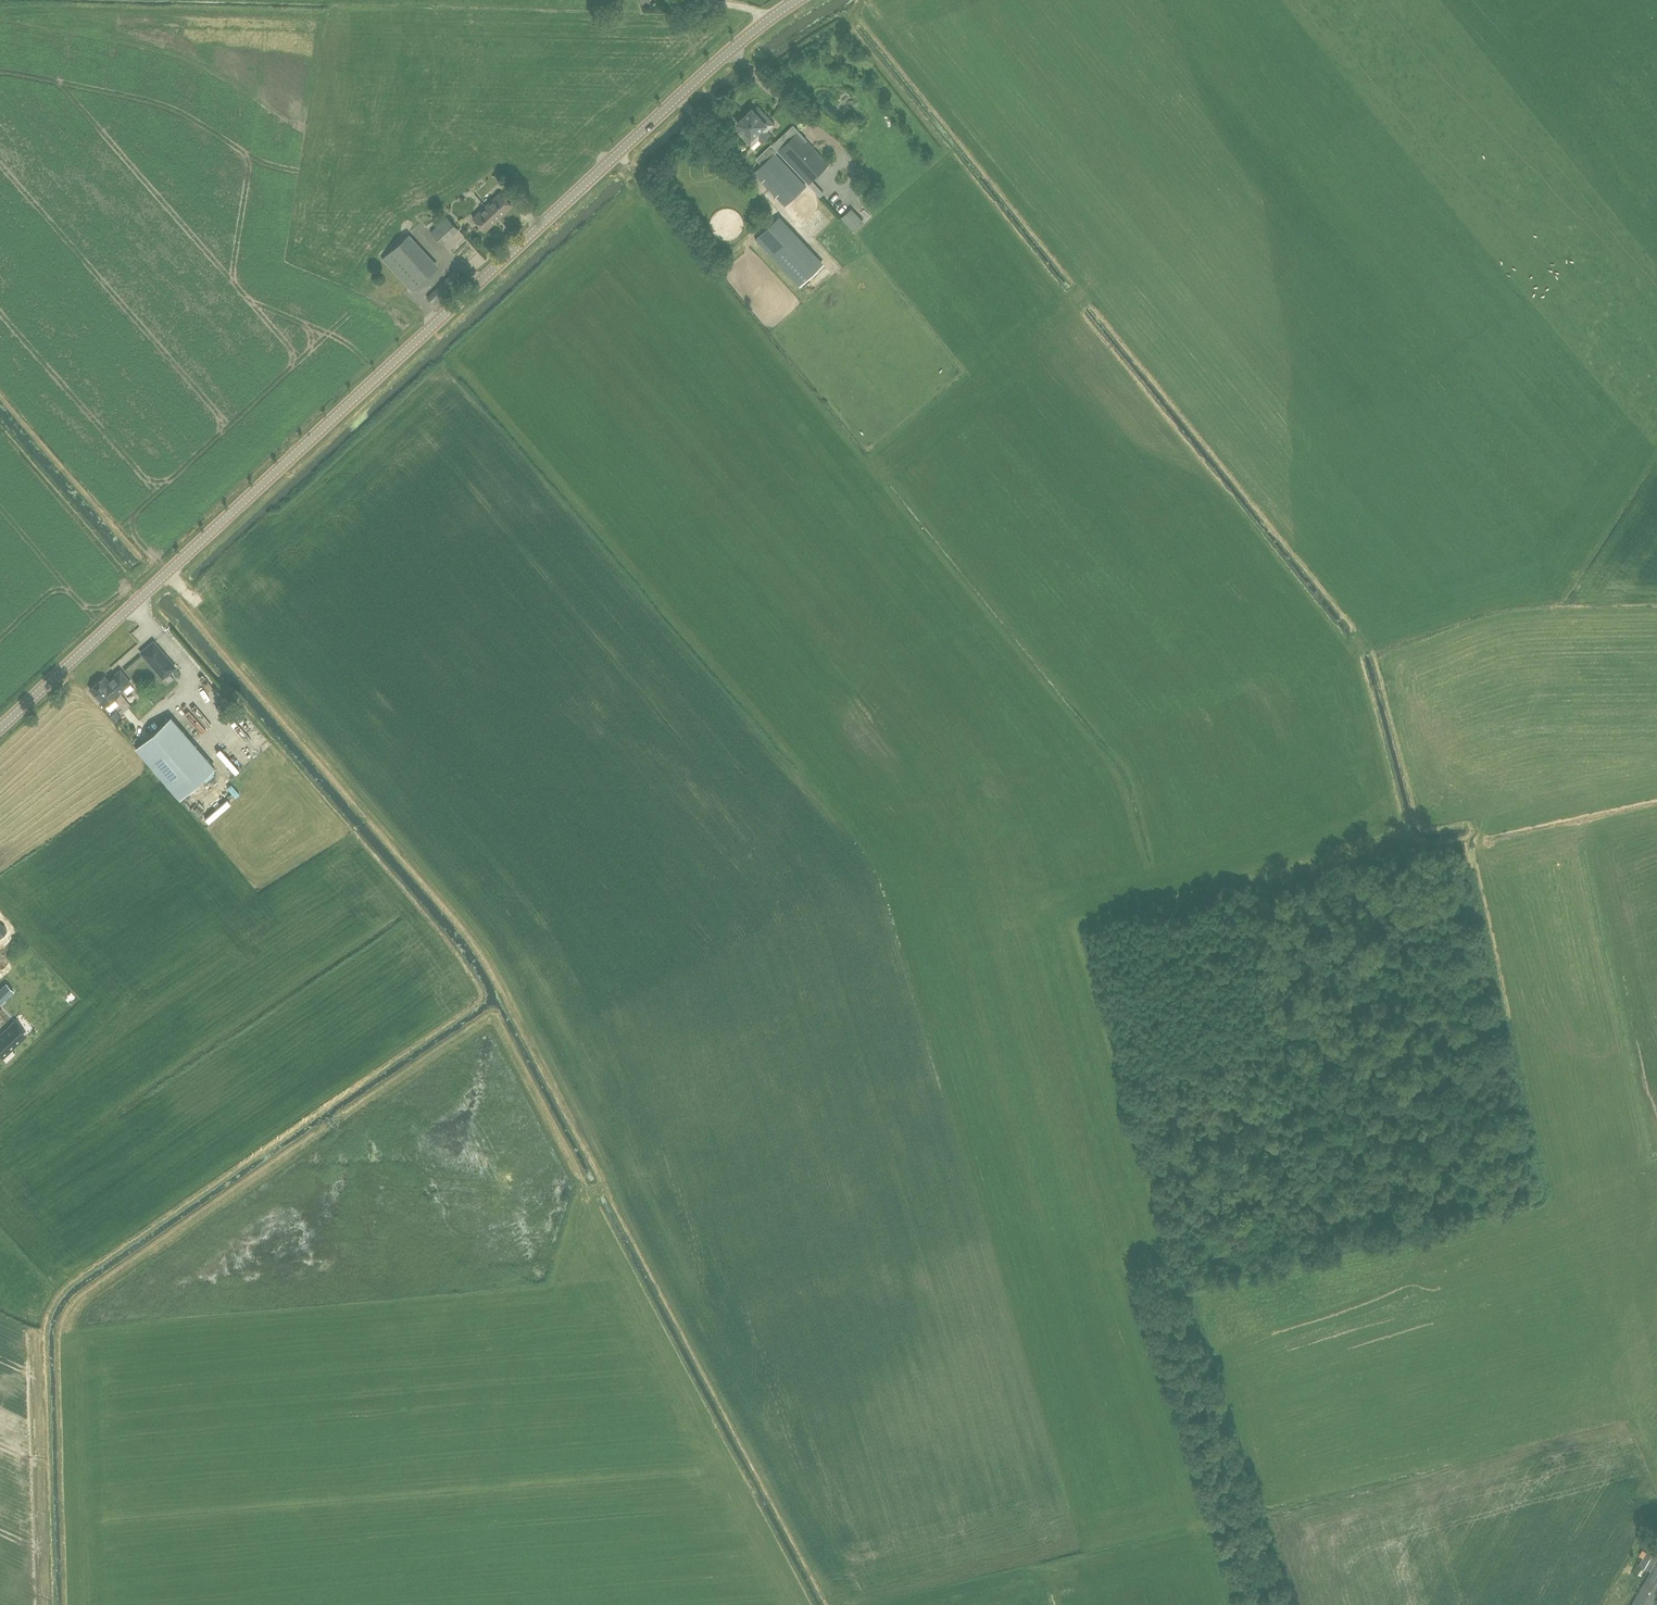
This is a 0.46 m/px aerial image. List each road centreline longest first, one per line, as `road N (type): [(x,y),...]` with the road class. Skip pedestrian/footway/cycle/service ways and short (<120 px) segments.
road 1 (tertiary): [(0,732),(689,88),(798,0)]
road 2 (track): [(143,1257),(75,1298),(60,1330),(73,1604)]

